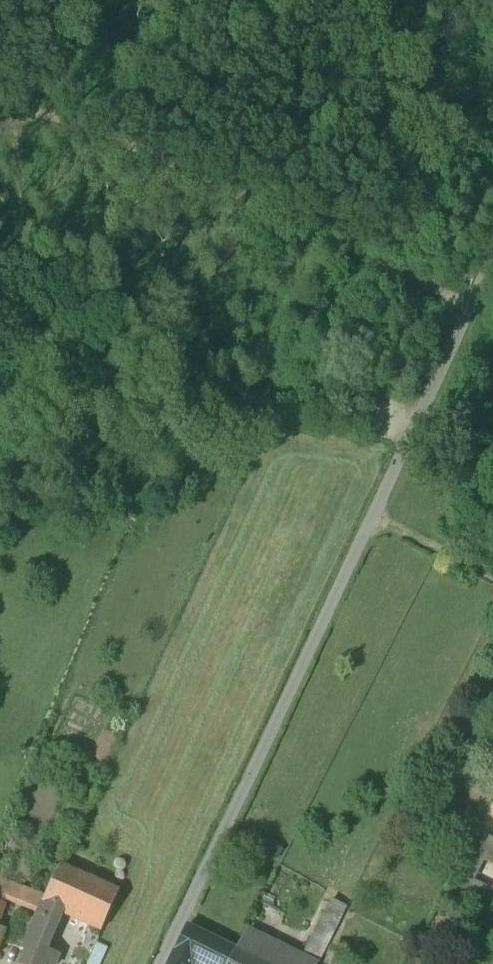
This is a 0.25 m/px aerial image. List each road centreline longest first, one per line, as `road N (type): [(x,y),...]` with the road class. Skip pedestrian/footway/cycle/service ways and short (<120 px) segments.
road 1 (residential): [(492,274),(159,963)]
road 2 (track): [(0,105),(115,138),(385,270),(469,321)]
road 3 (track): [(372,523),(492,581)]

